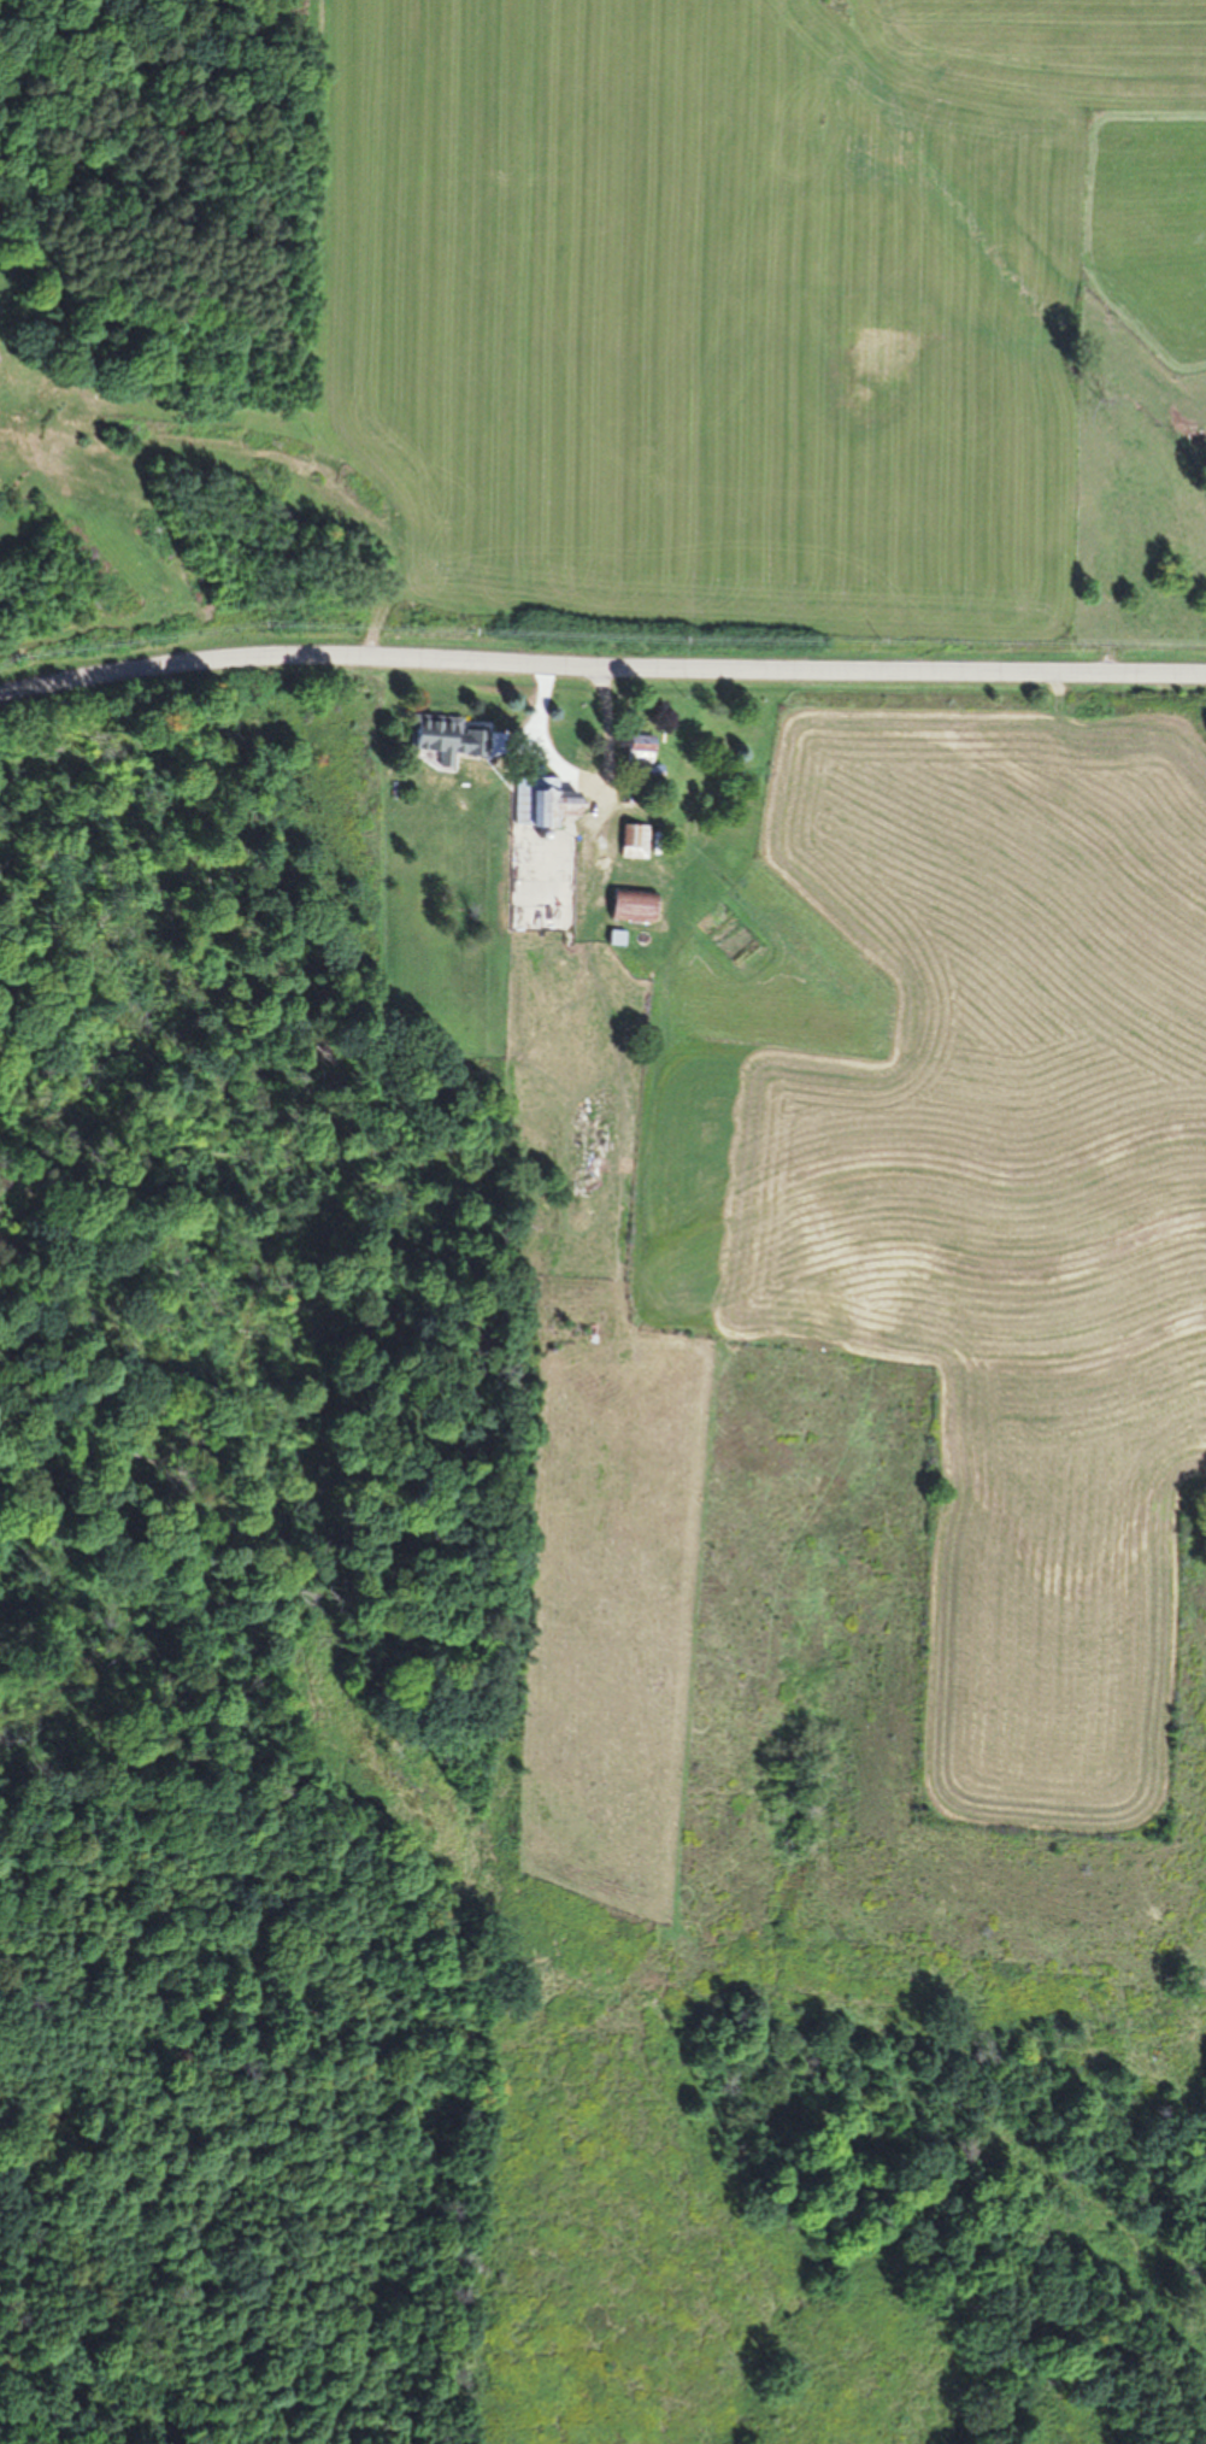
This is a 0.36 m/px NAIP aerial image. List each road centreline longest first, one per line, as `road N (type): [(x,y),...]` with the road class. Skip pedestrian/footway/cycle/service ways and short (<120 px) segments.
road 1 (residential): [(0,698),(143,669),(271,656),(1205,675)]

